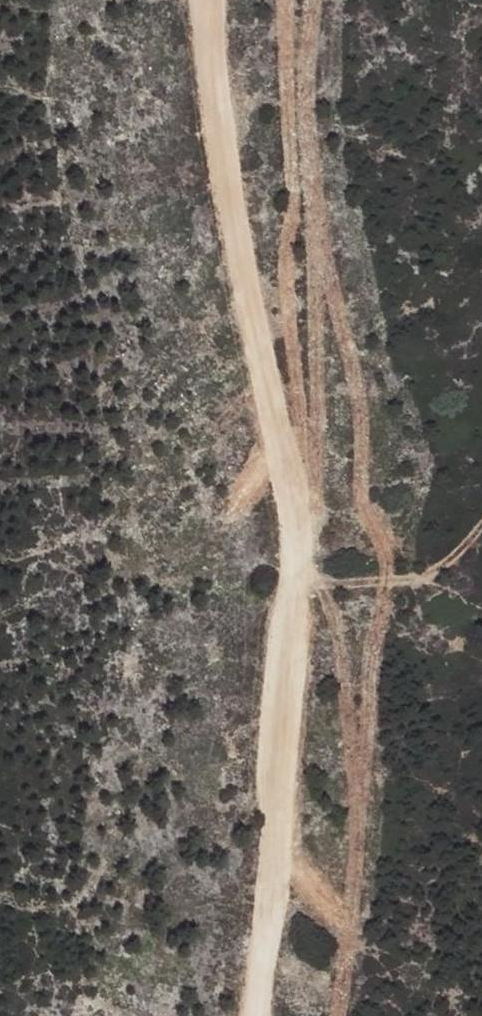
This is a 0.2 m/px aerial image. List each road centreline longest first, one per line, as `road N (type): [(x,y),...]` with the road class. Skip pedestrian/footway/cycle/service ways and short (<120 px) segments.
road 1 (track): [(211,0),(207,28),(297,499),(300,559),(286,638),(276,868),(258,1015)]
road 2 (track): [(288,0),(304,446),(297,499)]
road 3 (track): [(296,582),(417,581),(440,570),(481,527)]

